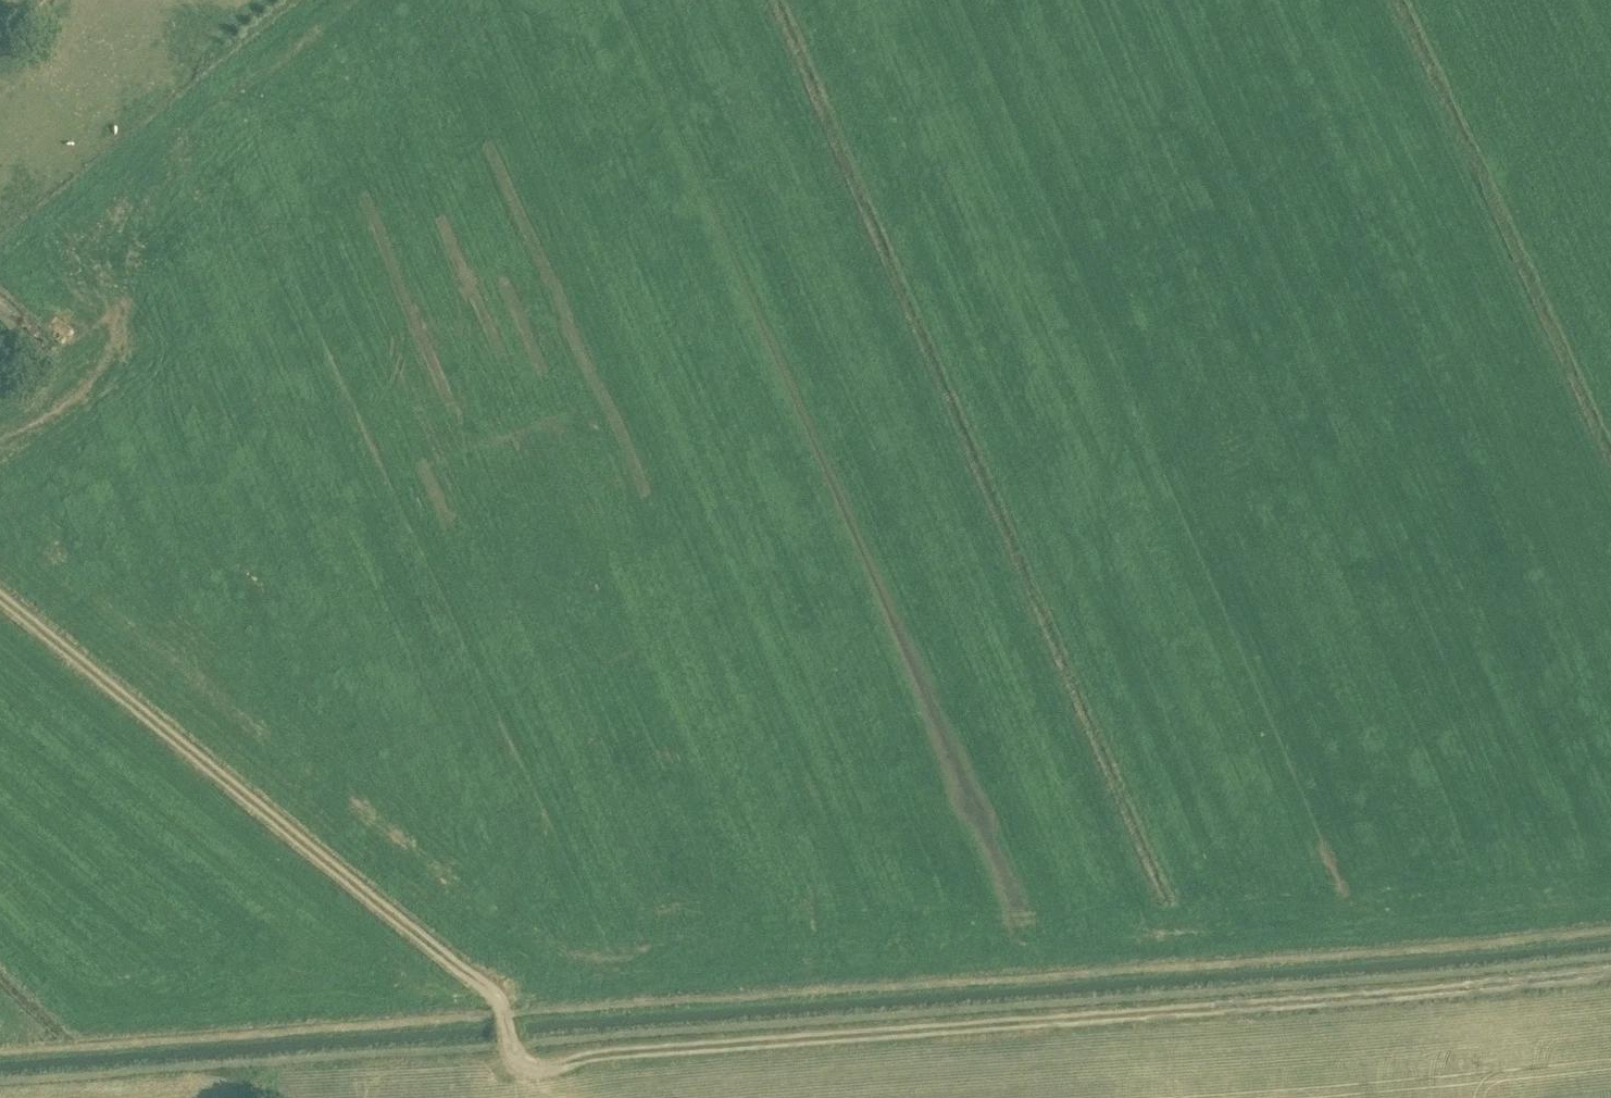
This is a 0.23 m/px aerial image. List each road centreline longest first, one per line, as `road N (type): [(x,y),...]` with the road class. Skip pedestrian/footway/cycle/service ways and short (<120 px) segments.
road 1 (track): [(0,593),(484,981),(514,1057),(529,1066),(1610,973)]

